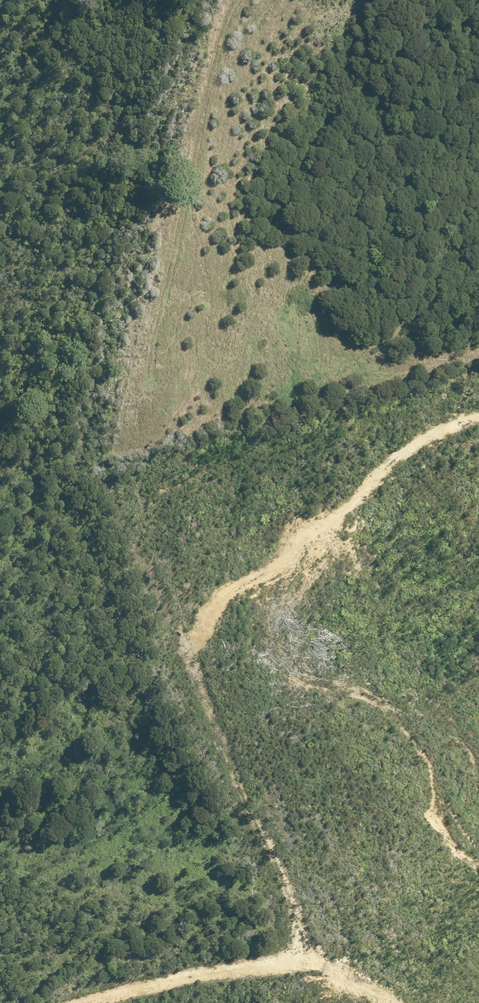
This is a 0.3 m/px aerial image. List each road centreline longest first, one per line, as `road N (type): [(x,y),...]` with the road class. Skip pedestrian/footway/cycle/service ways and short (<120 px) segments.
road 1 (track): [(153,1002),(312,966),(193,685),(249,596),(341,506),(454,422),(478,423)]
road 2 (track): [(193,685),(112,476),(249,0)]

